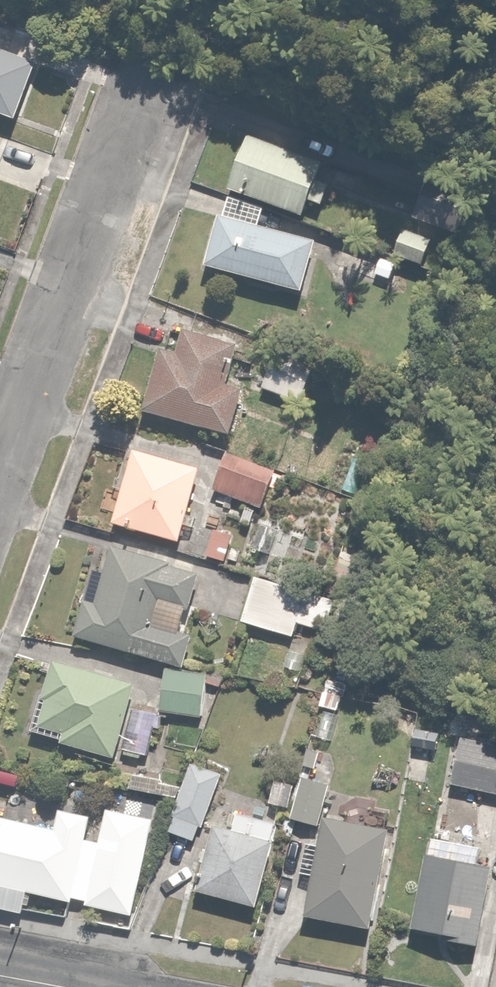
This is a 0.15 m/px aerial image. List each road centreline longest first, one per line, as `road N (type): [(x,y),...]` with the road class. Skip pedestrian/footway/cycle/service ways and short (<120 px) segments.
road 1 (residential): [(112,161),(0,468)]

